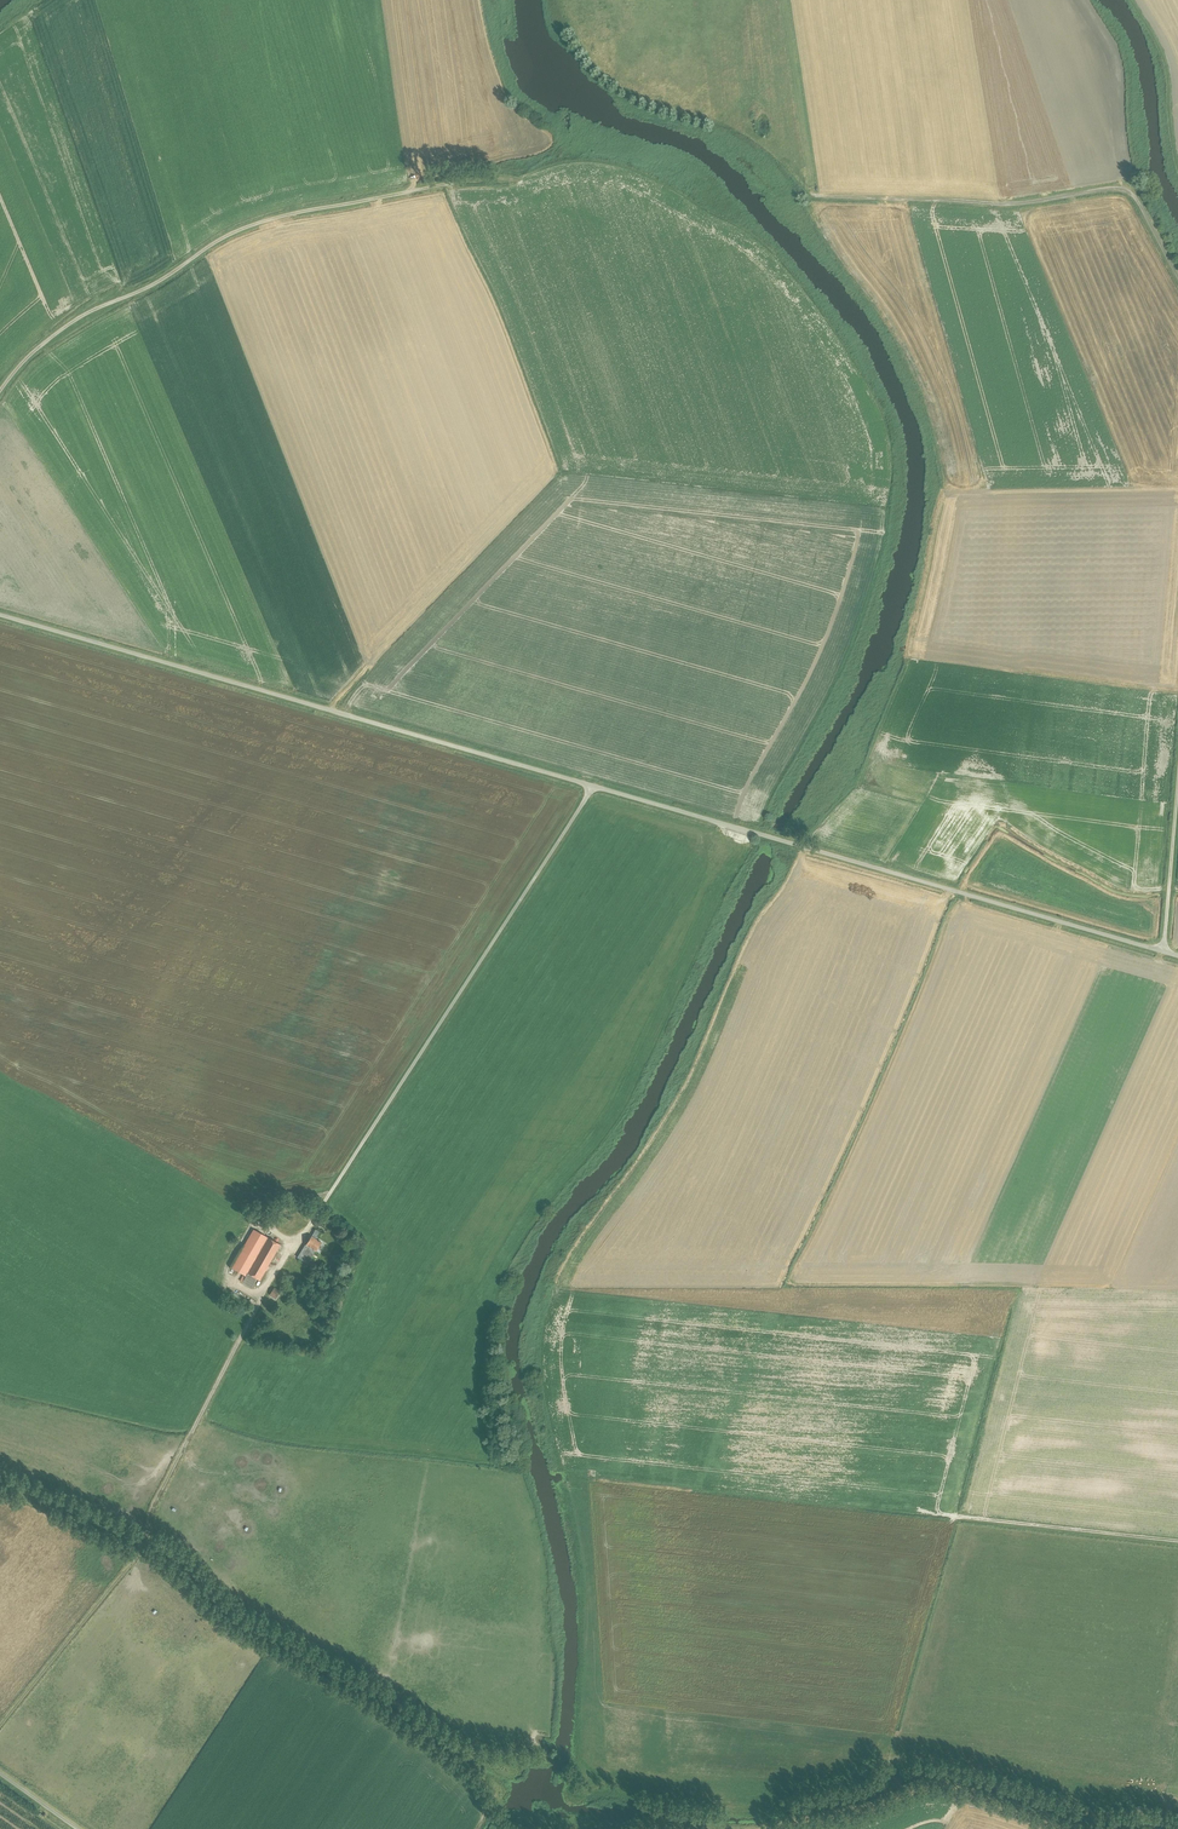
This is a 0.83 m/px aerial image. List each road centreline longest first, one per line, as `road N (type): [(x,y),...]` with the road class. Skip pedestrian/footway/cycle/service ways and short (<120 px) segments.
road 1 (unclassified): [(1162,951),(0,615)]
road 2 (track): [(325,1200),(279,1265),(153,1501),(150,1529),(127,1567),(0,1725)]
road 3 (track): [(518,180),(470,178),(237,231),(145,289),(73,322),(0,390)]
road 4 (track): [(807,189),(827,197),(1005,204),(1120,189),(1135,197),(1177,276)]
road 5 (unclassified): [(1162,951),(1177,780)]

